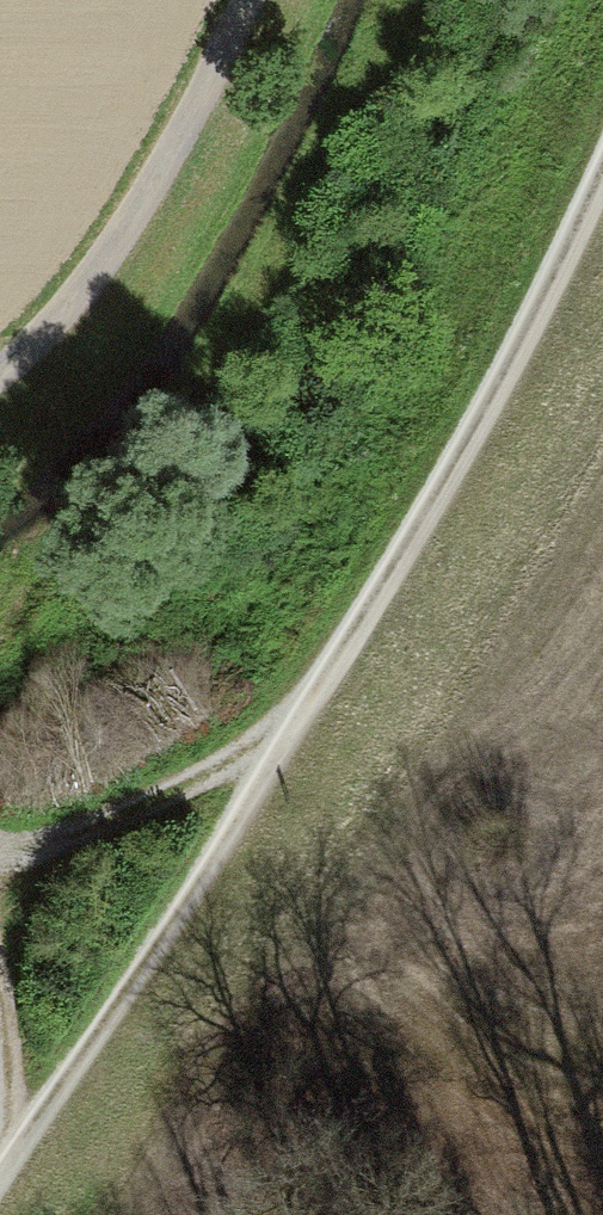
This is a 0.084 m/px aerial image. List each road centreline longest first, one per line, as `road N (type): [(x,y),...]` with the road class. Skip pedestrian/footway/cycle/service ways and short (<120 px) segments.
road 1 (track): [(602,154),(528,337),(195,892),(0,1164)]
road 2 (track): [(0,374),(172,142),(241,0)]
road 3 (track): [(0,837),(165,790),(308,695)]
road 4 (track): [(0,1009),(11,1147)]

